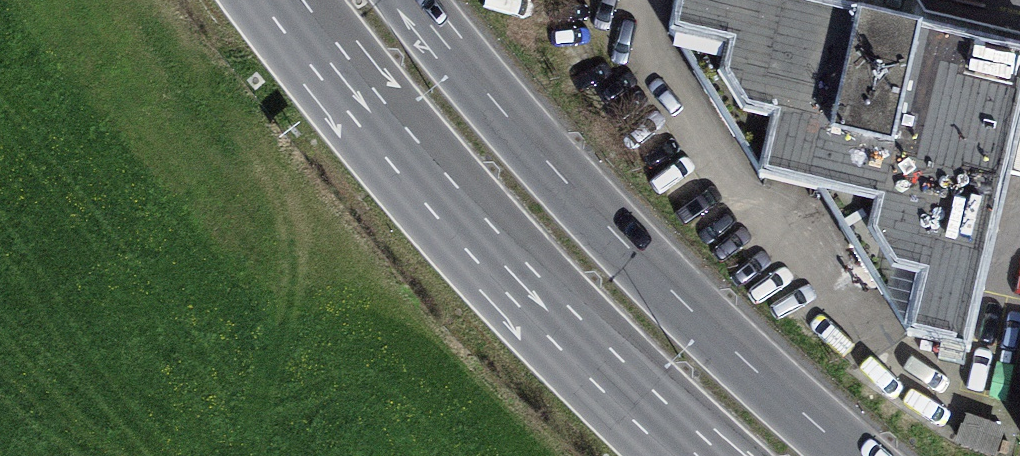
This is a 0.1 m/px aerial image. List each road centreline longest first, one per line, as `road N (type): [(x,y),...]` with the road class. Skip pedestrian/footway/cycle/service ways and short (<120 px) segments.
road 1 (trunk): [(842,455),(566,220),(430,73),(375,0)]
road 2 (trunk): [(262,0),(308,66),(442,221),(684,455)]

